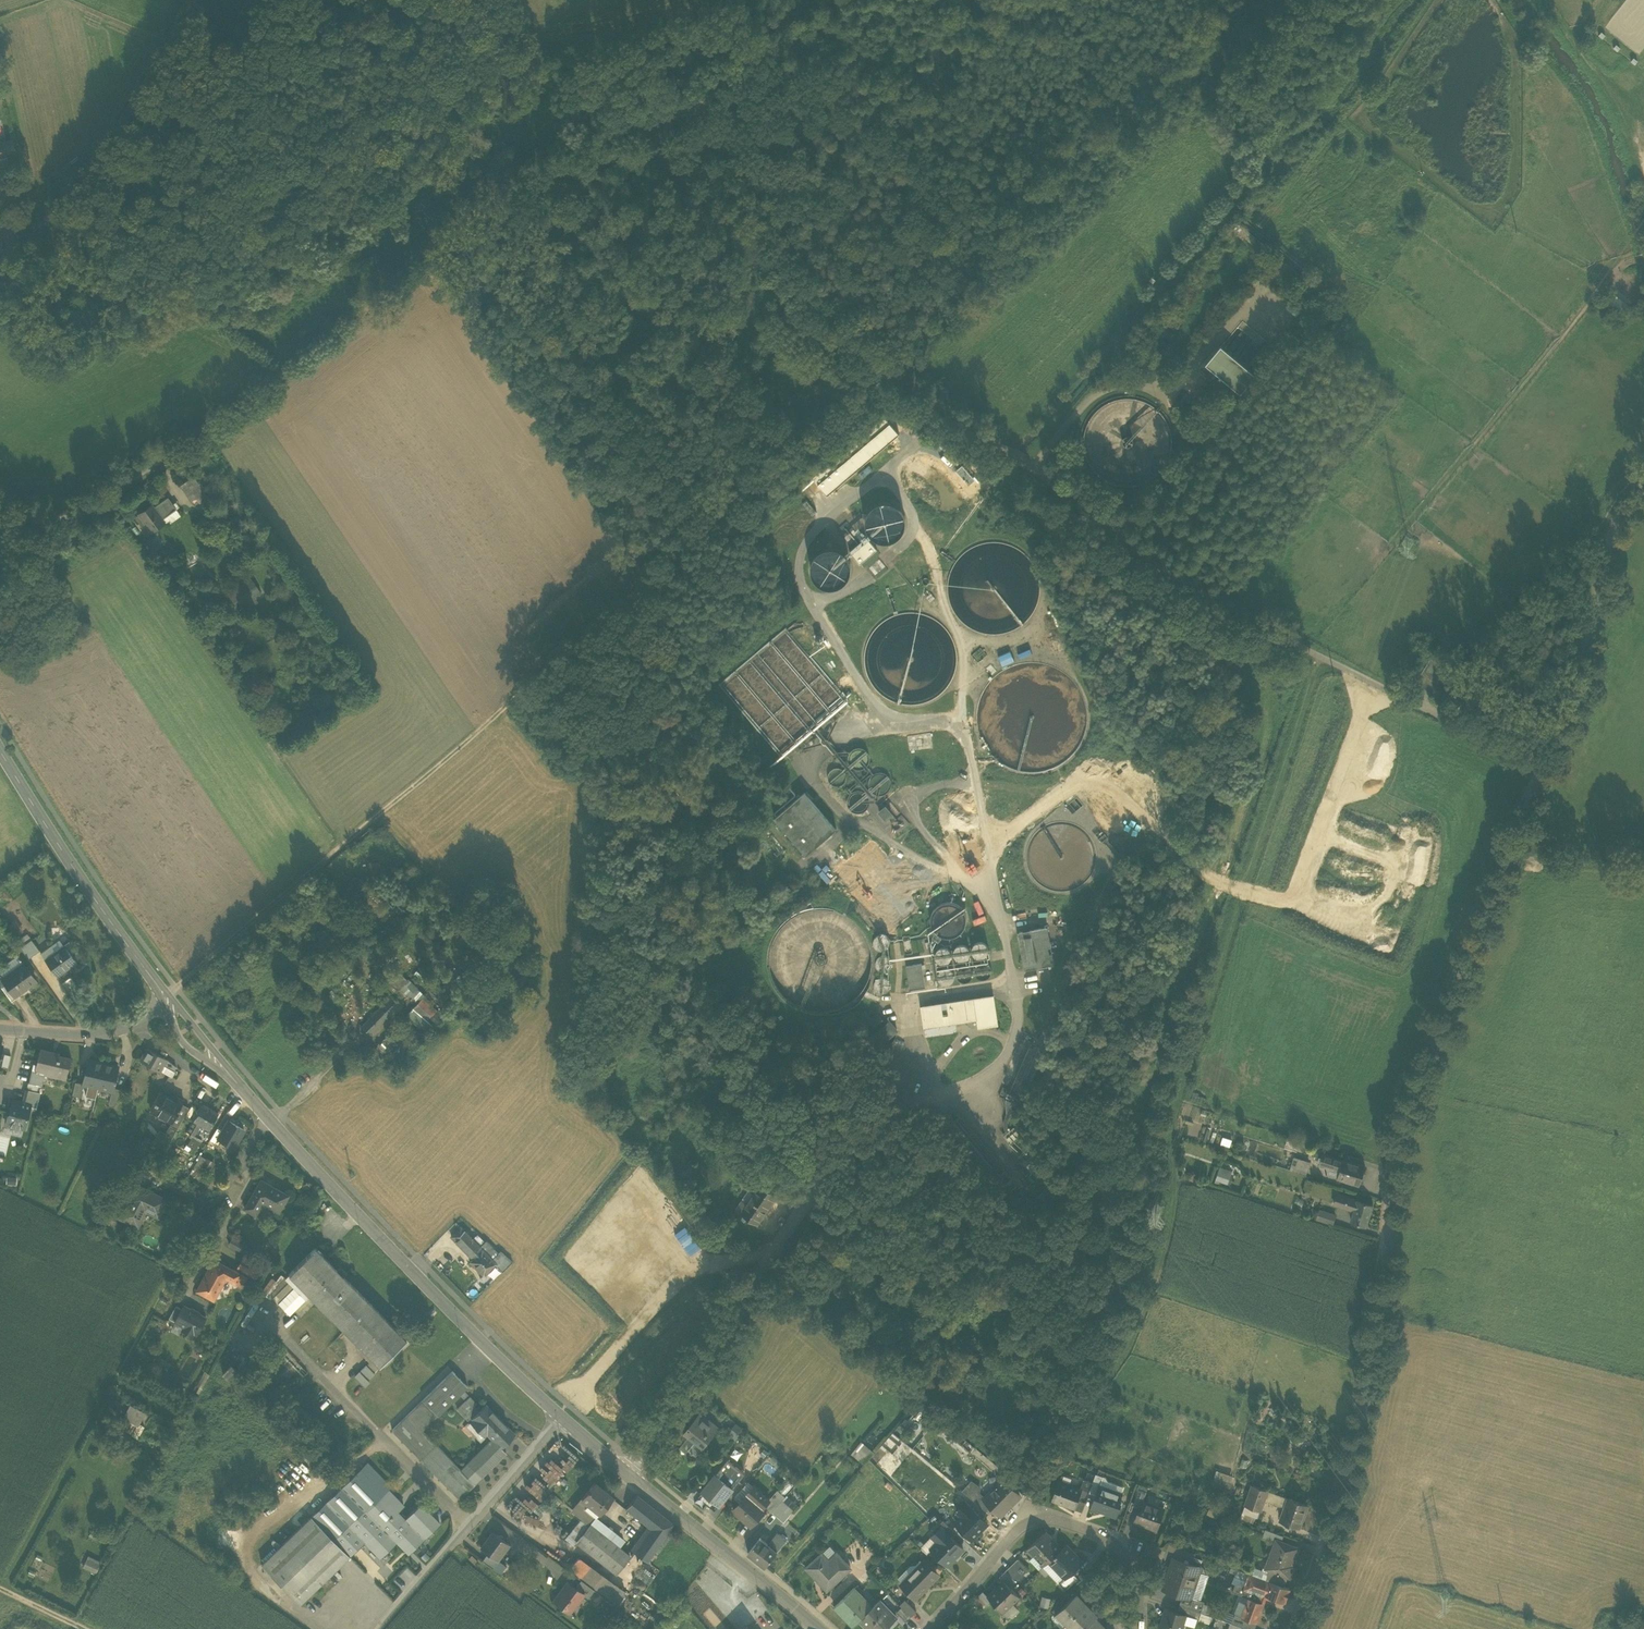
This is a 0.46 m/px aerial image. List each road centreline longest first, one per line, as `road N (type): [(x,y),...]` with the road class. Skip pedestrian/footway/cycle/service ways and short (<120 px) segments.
road 1 (residential): [(1296,1628),(1340,1499),(1380,1342),(1396,1162),(1407,1122),(1590,644),(1615,525),(1643,483)]
road 2 (track): [(165,998),(893,372)]
road 3 (track): [(1025,1517),(1027,1501),(1134,1341),(1157,1278),(1176,1193),(1174,1116),(1320,659)]
road 4 (track): [(1543,768),(1160,572),(893,372)]
road 5 (track): [(893,372),(611,118),(531,76),(474,63),(447,0)]
road 6 (tertiary): [(235,1080),(561,1416)]
road 7 (unclassified): [(631,1473),(838,1166)]
road 8 (residential): [(0,281),(134,100),(190,0)]
road 9 (residential): [(1139,1628),(1139,1586),(1124,1546),(1068,1522),(1025,1517),(931,1628)]
road 10 (tertiary): [(0,750),(165,998)]
road 11 (track): [(1033,472),(1097,394),(1153,383),(1169,396),(1217,335)]
road 12 (tertiary): [(631,1473),(819,1628)]
road 13 (residential): [(0,1028),(114,1030),(165,998)]
road 14 (unclassified): [(468,1529),(358,1411)]
road 15 (residential): [(468,1529),(561,1416)]
road 16 (track): [(1643,865),(1508,858)]
road 17 (unclassified): [(377,1628),(468,1529)]

